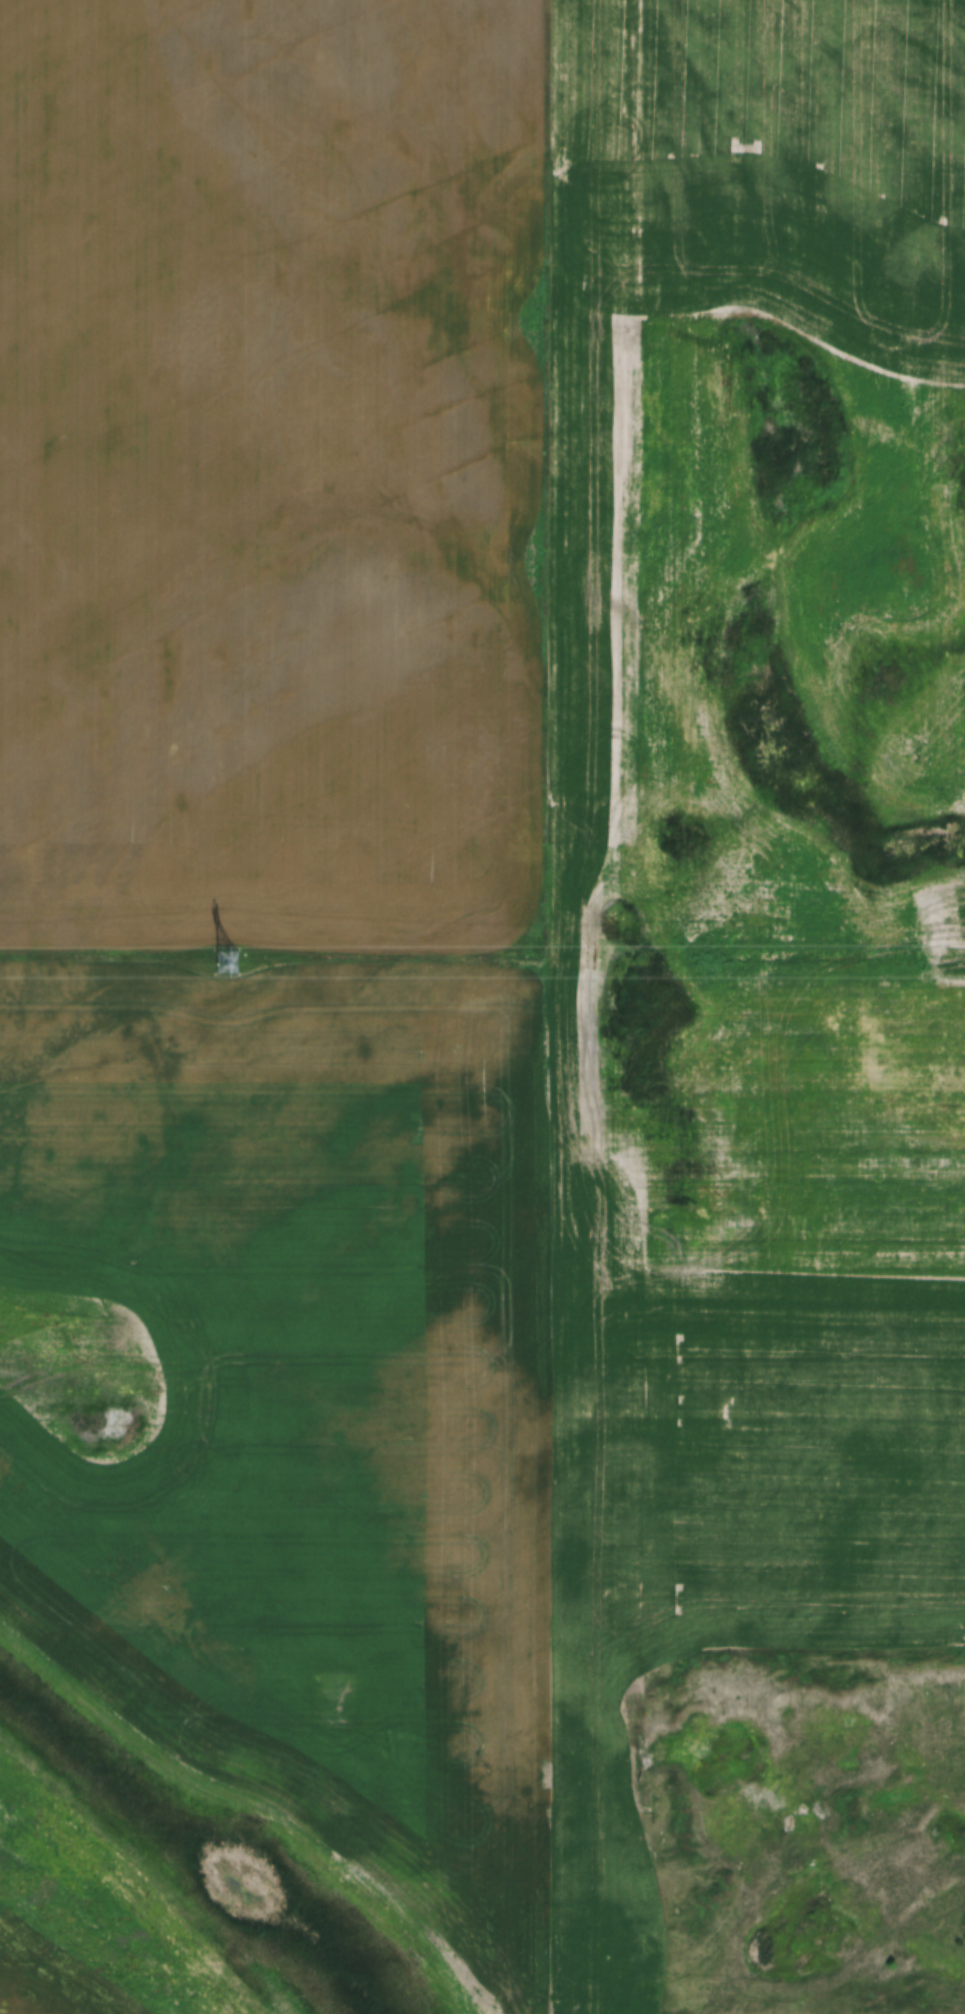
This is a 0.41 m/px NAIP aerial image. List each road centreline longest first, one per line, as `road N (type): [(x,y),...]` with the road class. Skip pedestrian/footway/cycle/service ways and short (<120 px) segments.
road 1 (track): [(555,2013),(551,1371)]

